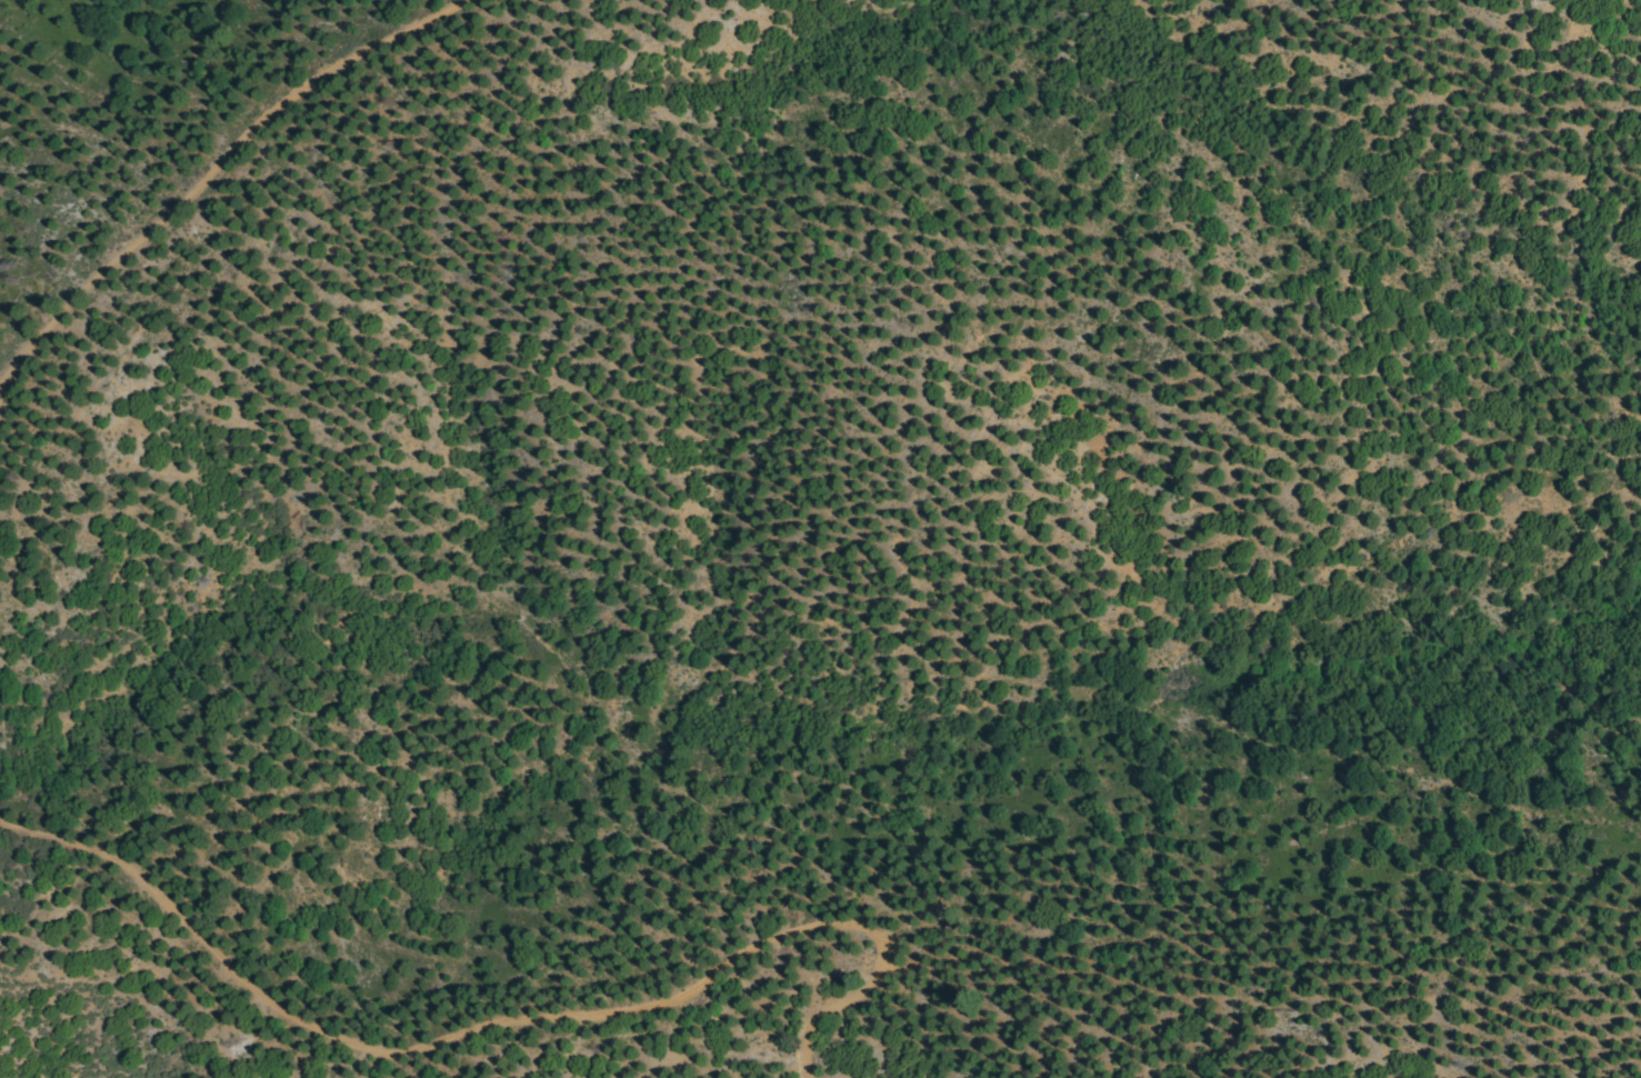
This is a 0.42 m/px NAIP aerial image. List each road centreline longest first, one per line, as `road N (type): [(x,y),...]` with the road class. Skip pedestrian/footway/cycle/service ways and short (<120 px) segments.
road 1 (residential): [(0,382),(176,206),(306,94),(478,0)]

